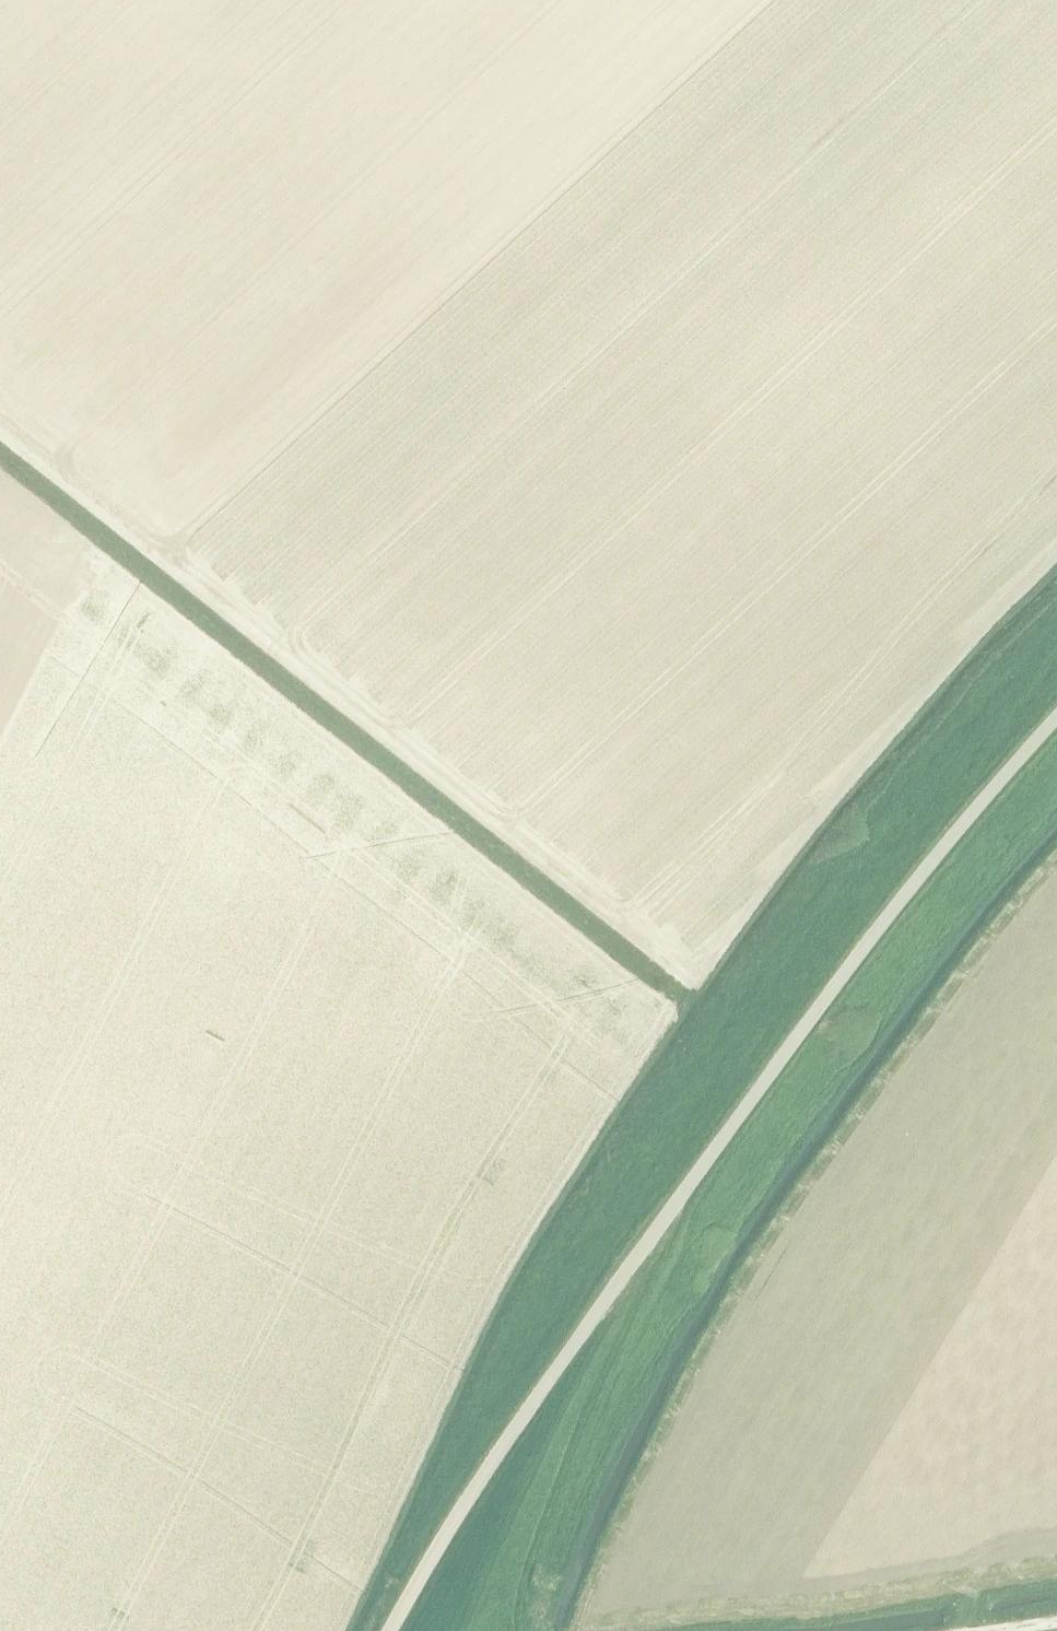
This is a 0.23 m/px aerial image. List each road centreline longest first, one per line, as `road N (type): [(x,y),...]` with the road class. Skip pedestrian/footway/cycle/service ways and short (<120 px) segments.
road 1 (unclassified): [(389,1630),(497,1451),(711,1155),(930,865),(1056,718)]

